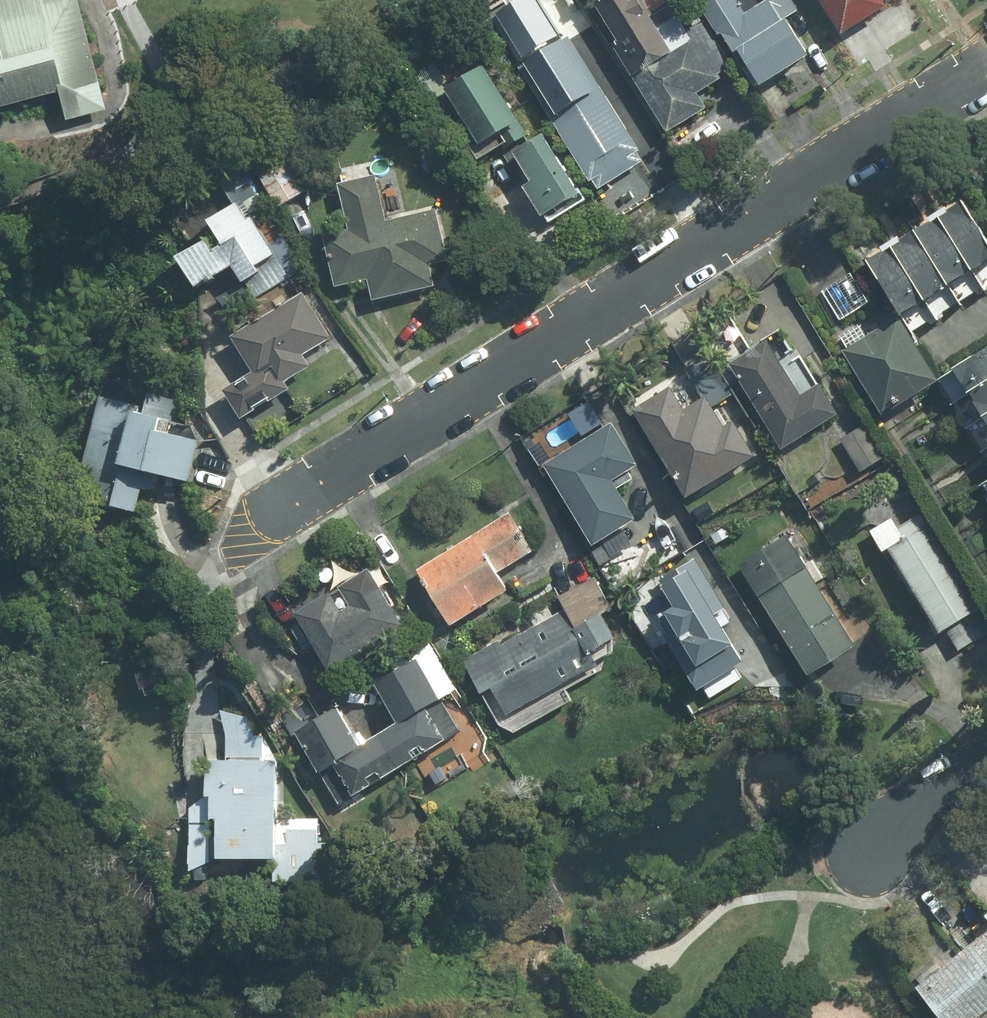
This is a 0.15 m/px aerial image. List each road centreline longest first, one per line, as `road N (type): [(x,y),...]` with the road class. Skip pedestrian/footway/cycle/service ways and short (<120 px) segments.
road 1 (residential): [(260,519),(986,68)]
road 2 (residential): [(986,762),(869,850)]

